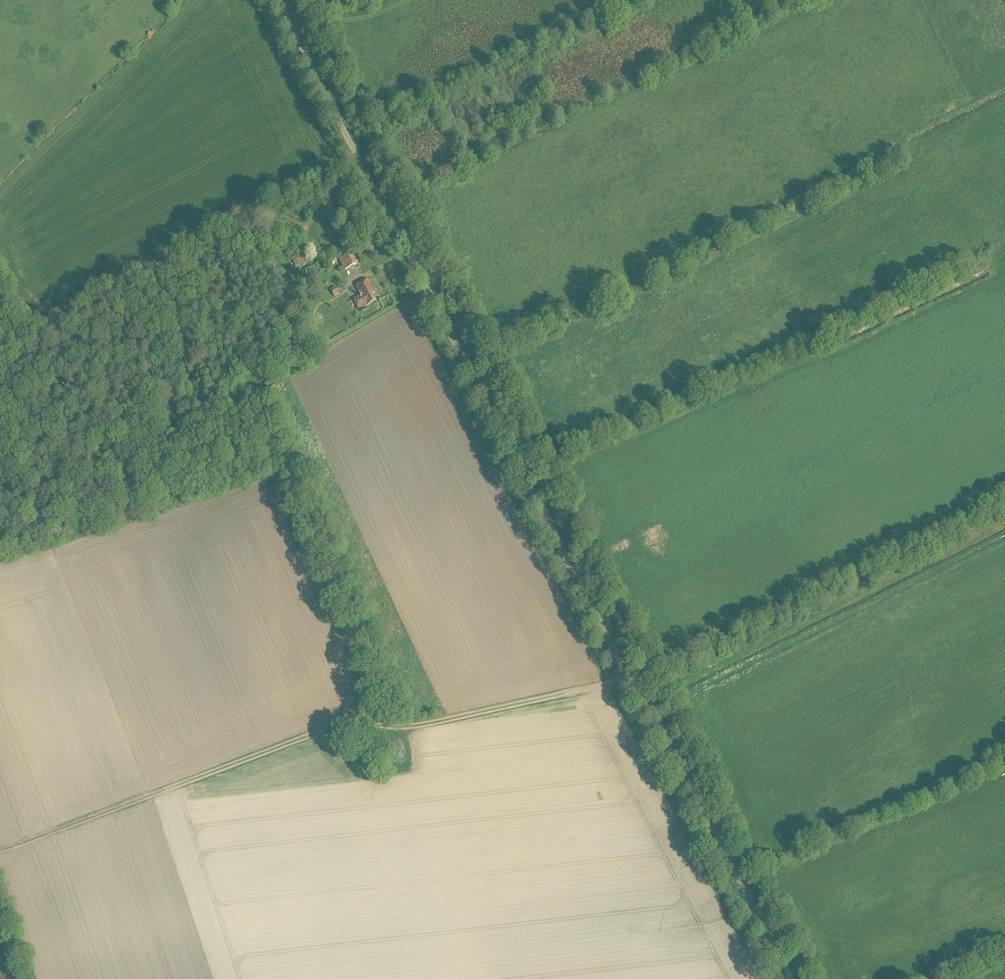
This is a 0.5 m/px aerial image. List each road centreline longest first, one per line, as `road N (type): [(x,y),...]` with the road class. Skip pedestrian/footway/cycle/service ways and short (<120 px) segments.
road 1 (unclassified): [(790,978),(279,0)]
road 2 (track): [(631,681),(300,739),(0,853)]
road 3 (track): [(1004,537),(649,712)]

